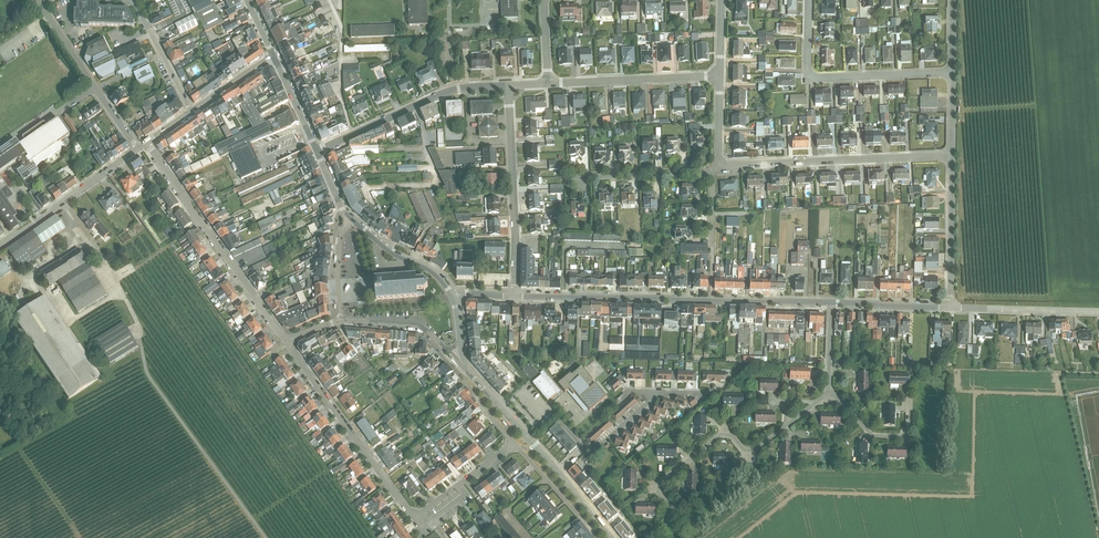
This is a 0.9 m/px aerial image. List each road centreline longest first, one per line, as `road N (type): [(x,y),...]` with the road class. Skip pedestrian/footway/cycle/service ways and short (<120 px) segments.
road 1 (residential): [(143,145),(287,341)]
road 2 (residential): [(953,157),(714,170)]
road 3 (residential): [(809,0),(808,78),(953,73)]
road 4 (residential): [(287,341),(414,520)]
road 5 (residential): [(514,295),(509,85)]
road 6 (residential): [(316,150),(453,90),(509,85)]
road 7 (tertiary): [(514,295),(711,301)]
road 8 (residential): [(787,425),(754,451),(720,434),(660,482),(671,510)]
road 9 (unclassified): [(708,399),(660,392),(596,450),(585,449),(557,471)]
road 10 (tertiary): [(143,145),(0,246)]
road 11 (residential): [(549,84),(720,75)]
road 12 (secondary): [(557,471),(469,372),(460,352)]
road 13 (residential): [(950,308),(953,157)]
road 14 (tertiary): [(950,308),(1098,312)]
road 15 (residential): [(714,170),(570,178)]
road 16 (residential): [(711,301),(714,170)]
road 17 (secondary): [(341,319),(423,327),(460,352)]
road 18 (residential): [(829,392),(873,436),(910,438),(911,411)]
road 19 (residential): [(414,520),(514,444)]
road 20 (residential): [(514,444),(596,537)]

